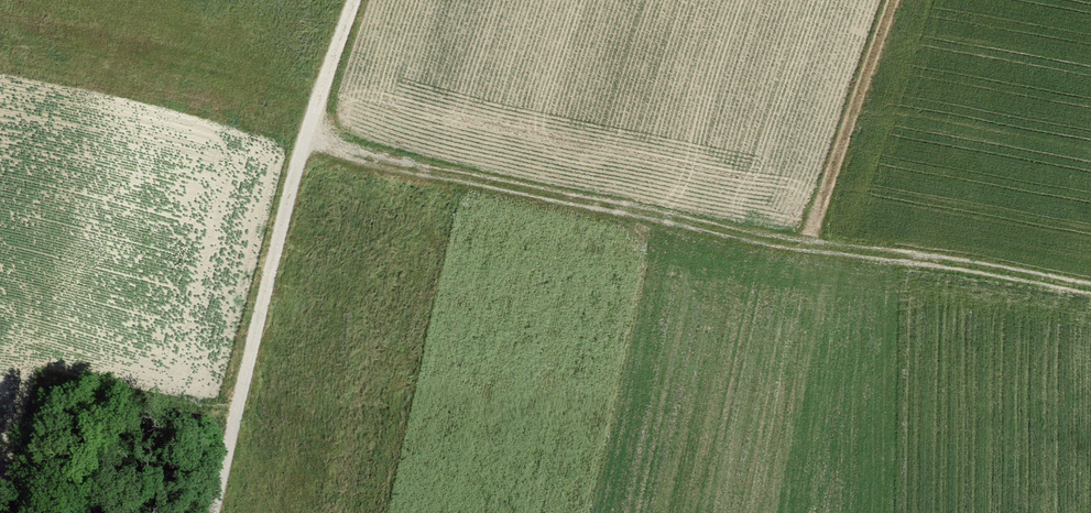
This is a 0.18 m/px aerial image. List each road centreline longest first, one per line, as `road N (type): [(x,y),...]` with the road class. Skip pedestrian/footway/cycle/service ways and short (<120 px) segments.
road 1 (track): [(315,141),(1090,287)]
road 2 (track): [(211,512),(359,0)]
road 3 (track): [(810,239),(898,0)]

